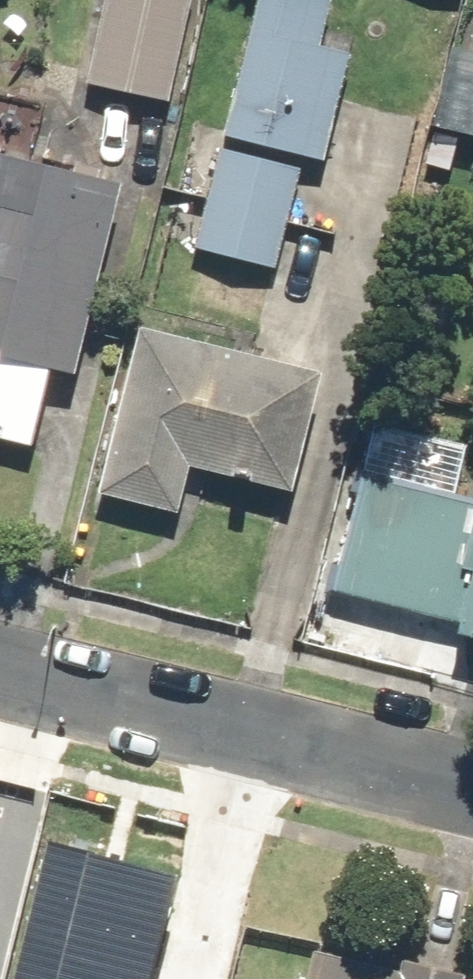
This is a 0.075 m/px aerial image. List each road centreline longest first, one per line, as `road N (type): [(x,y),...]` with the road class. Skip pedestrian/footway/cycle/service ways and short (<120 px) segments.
road 1 (residential): [(472,791),(0,673)]

